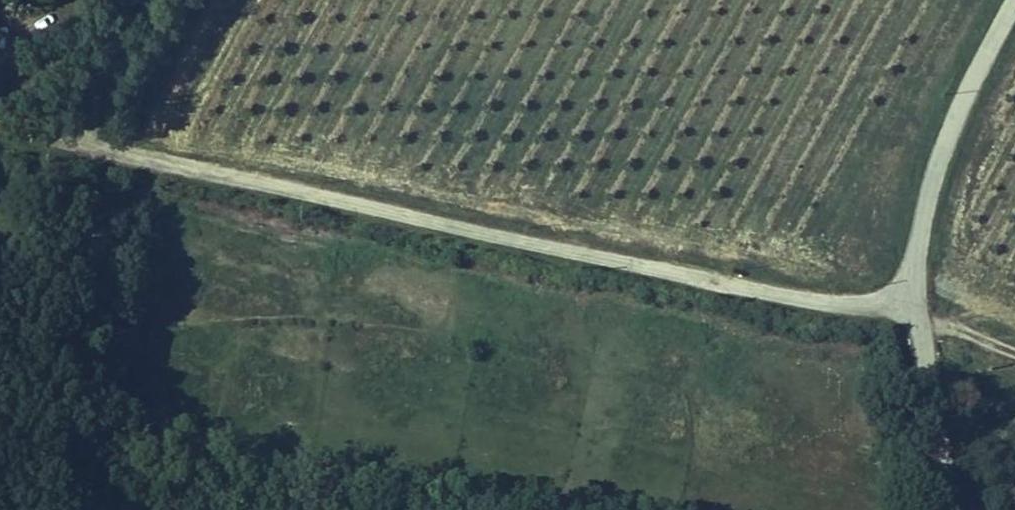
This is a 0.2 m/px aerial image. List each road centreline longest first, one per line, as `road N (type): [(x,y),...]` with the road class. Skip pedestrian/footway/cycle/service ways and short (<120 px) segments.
road 1 (residential): [(910,308),(0,123)]
road 2 (unclassified): [(1006,0),(929,167),(910,308)]
road 3 (residential): [(910,308),(930,352),(956,509)]

